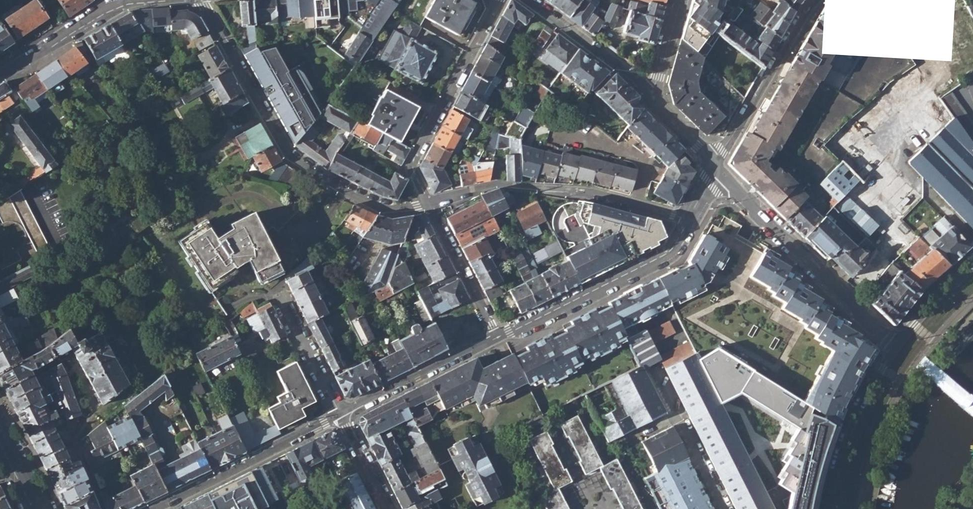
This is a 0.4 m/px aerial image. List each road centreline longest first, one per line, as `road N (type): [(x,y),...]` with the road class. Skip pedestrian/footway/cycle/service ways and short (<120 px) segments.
road 1 (residential): [(429,203),(379,205),(287,152),(201,0)]
road 2 (residential): [(894,347),(716,166)]
road 3 (residential): [(498,336),(664,256),(690,218)]
road 4 (residential): [(497,0),(415,153),(413,169),(429,203)]
road 5 (residential): [(150,508),(341,414)]
road 6 (residential): [(637,205),(502,185),(429,203)]
road 7 (residential): [(716,166),(815,0)]
road 8 (residential): [(341,414),(498,336)]
road 9 (residential): [(894,347),(858,415),(830,508)]
road 10 (residential): [(651,369),(722,508)]
road 11 (residential): [(648,93),(529,0)]
road 12 (residential): [(132,0),(0,73)]
road 13 (residential): [(104,508),(82,451),(88,409),(71,365)]
road 14 (residential): [(429,203),(498,336)]
road 15 (residential): [(341,414),(282,298)]

